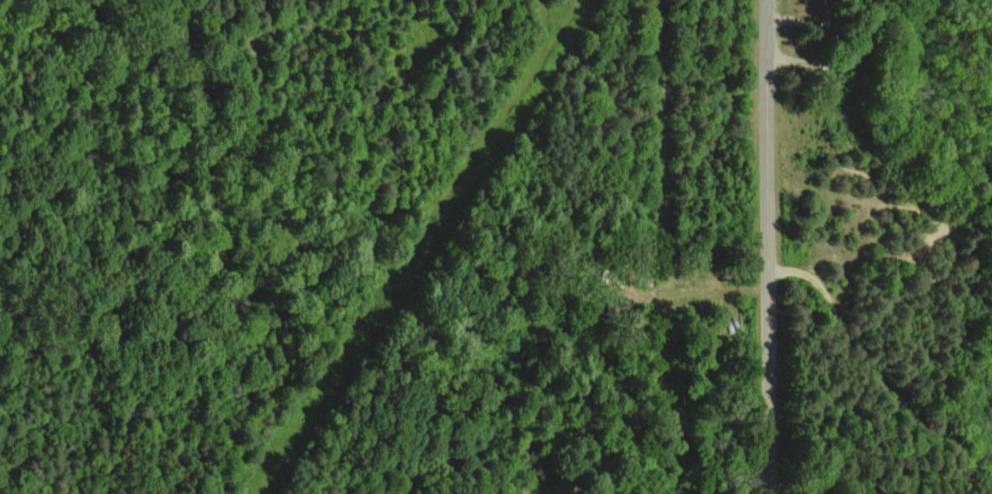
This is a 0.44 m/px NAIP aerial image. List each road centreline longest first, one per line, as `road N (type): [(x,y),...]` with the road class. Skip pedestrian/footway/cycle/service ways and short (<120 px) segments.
road 1 (residential): [(769,493),(772,0)]

